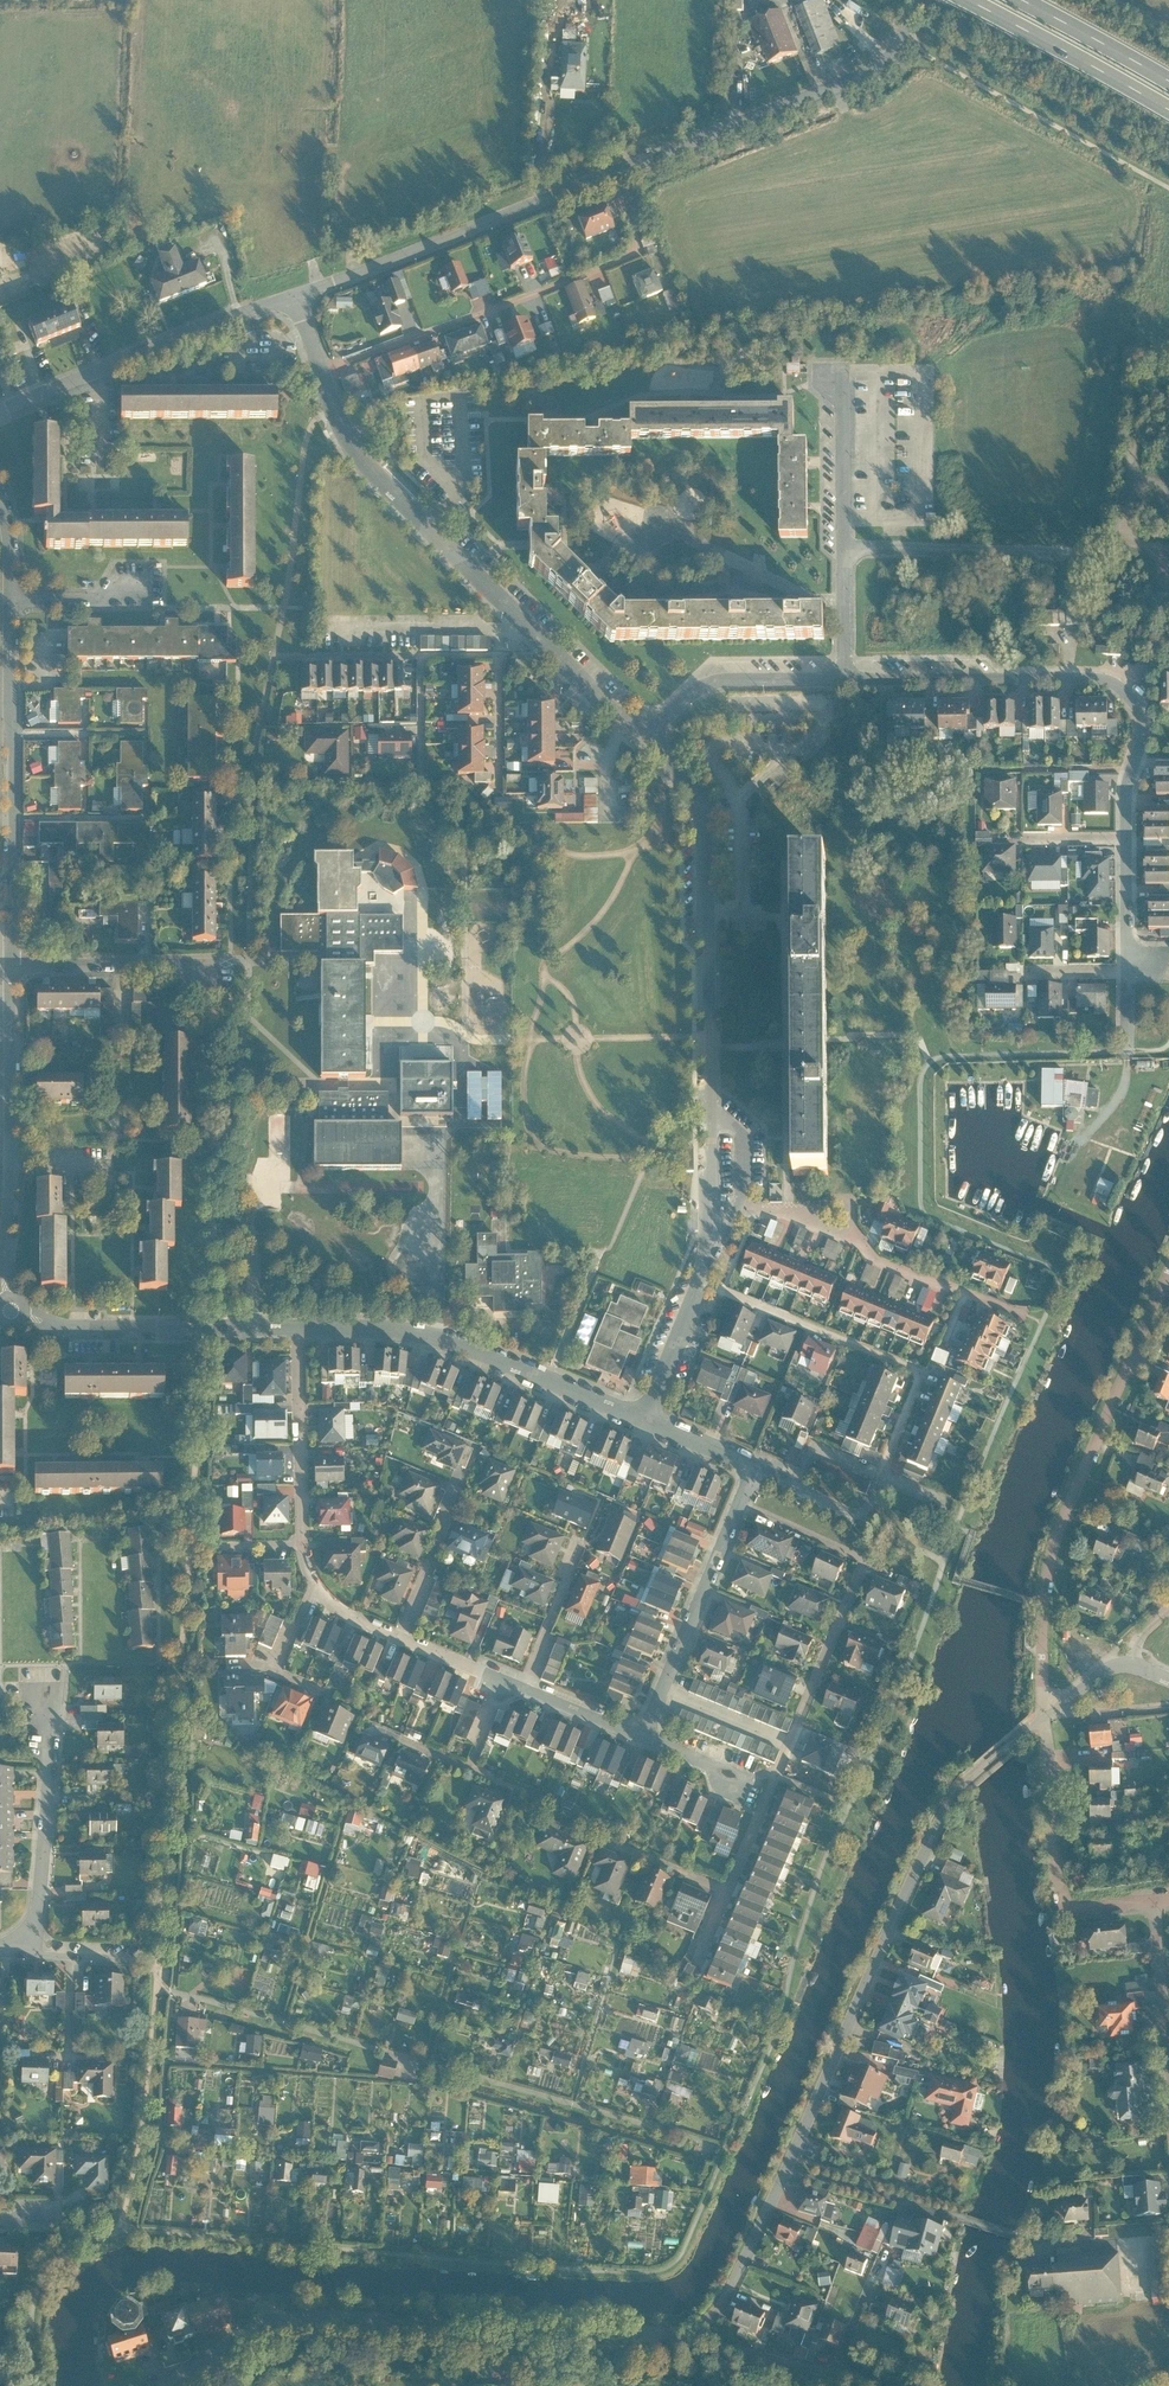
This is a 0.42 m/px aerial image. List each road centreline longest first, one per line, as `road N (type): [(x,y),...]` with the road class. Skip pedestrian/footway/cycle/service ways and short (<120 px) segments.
road 1 (residential): [(298,1329),(303,1547),(326,1600),(347,1616),(645,1740)]
road 2 (residential): [(1127,1015),(1127,795),(1143,728),(1134,701),(1099,679),(844,680)]
road 3 (residential): [(739,1505),(866,1562),(698,1954)]
road 4 (residential): [(694,2329),(295,2316),(239,2335),(165,2385)]
road 5 (residential): [(1044,1717),(946,1810),(786,2171)]
road 6 (residential): [(700,1281),(922,1373),(856,1518),(755,1467)]
road 7 (residential): [(644,743),(692,793),(704,827),(709,1232)]
road 8 (residential): [(1044,1717),(1051,1553),(1168,1270)]
road 9 (residential): [(321,375),(640,249),(610,176)]
road 10 (residential): [(321,375),(365,466),(553,653)]
road 11 (residential): [(13,966),(10,600)]
road 12 (residential): [(298,1329),(425,1335),(648,1420)]
road 13 (residential): [(709,1232),(726,1229),(738,1210),(802,1217),(920,1279),(1029,1319)]
road 14 (residential): [(610,176),(292,298)]
road 15 (residential): [(786,2171),(1033,2242),(1115,2241)]
road 16 (residential): [(8,1297),(13,966)]
road 17 (residential): [(905,36),(871,73),(610,176)]
road 18 (residential): [(292,298),(0,412)]
road 19 (residential): [(1044,1717),(1060,1910),(1153,1900)]
road 20 (residential): [(25,1316),(103,1330),(298,1329)]
road 21 (residential): [(26,1951),(50,1695)]
road 22 (residential): [(739,1505),(645,1740)]
road 23 (motorway): [(961,0),(1168,114)]
road 24 (residential): [(844,547),(1071,555)]
road 25 (residential): [(844,680),(708,684),(644,743)]
road 26 (residential): [(500,655),(422,657),(421,784)]
road 27 (residential): [(13,966),(215,965)]
road 28 (residential): [(1153,1900),(1168,2093)]
road 29 (residential): [(786,2171),(723,2304),(694,2329)]
road 30 (residential): [(844,547),(842,366)]
road 31 (motorway): [(1168,86),(1014,0)]
road 32 (residential): [(694,2329),(715,2346),(844,2373)]
road 33 (residential): [(700,1281),(648,1420)]
road 34 (residential): [(10,600),(126,598),(140,575)]
road 35 (residential): [(26,1951),(160,1953)]
road 36 (residential): [(500,655),(500,789)]
road 37 (residential): [(844,680),(844,547)]
road 38 (residential): [(553,653),(644,743)]

